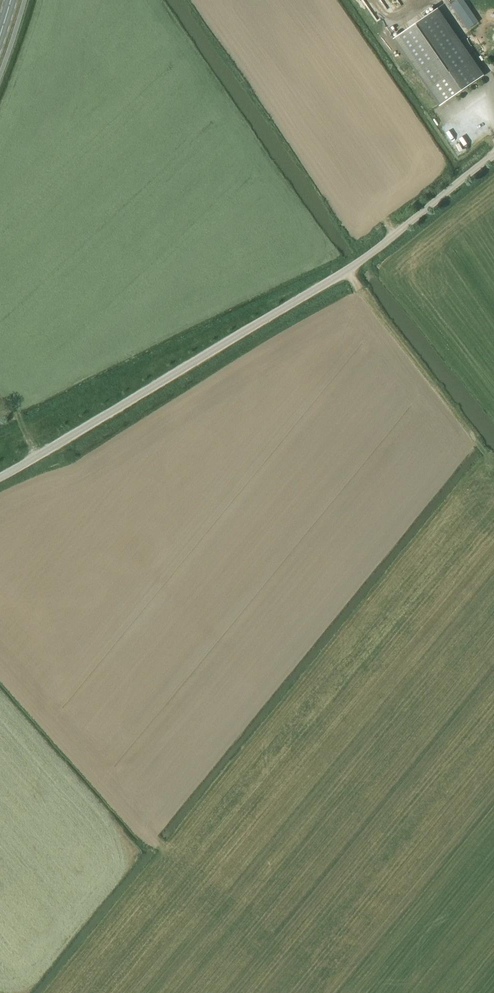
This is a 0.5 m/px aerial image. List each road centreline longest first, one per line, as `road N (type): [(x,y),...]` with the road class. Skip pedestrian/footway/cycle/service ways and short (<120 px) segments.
road 1 (unclassified): [(0,479),(325,286),(493,152)]

